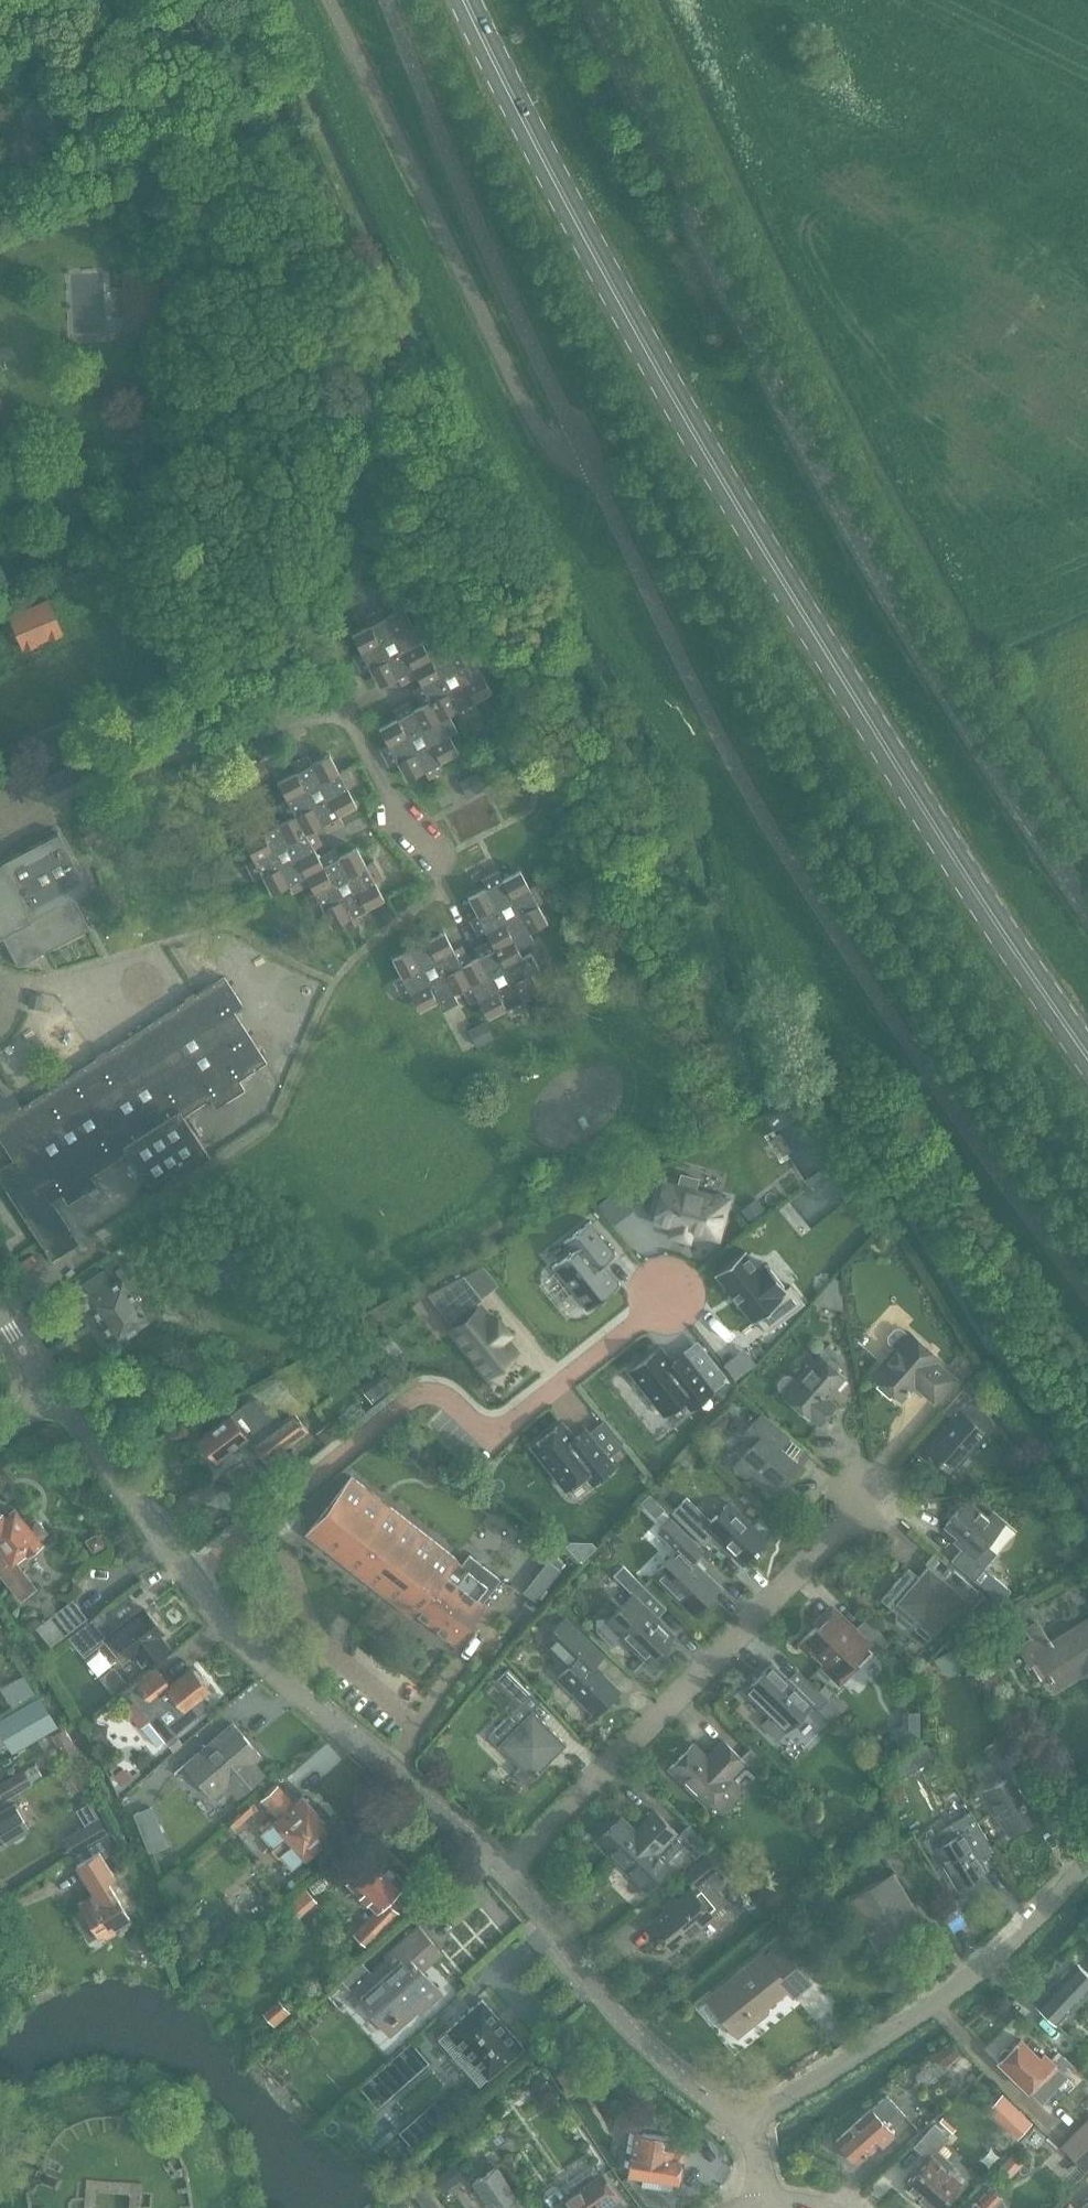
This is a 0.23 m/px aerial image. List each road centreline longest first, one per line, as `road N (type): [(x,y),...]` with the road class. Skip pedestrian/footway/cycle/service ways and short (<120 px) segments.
road 1 (primary): [(1087,1051),(858,700),(689,421),(467,0)]
road 2 (unclassified): [(1087,890),(860,558),(662,156),(595,0)]
road 3 (residential): [(190,1579),(415,1395),(448,1398),(495,1441),(662,1294)]
road 4 (residential): [(503,1877),(873,1491)]
road 5 (residential): [(744,2124),(932,2006),(1001,1951),(1087,1861)]
road 6 (unclassified): [(503,1877),(232,1631),(190,1579)]
road 7 (unclassified): [(744,2124),(651,2050),(503,1877)]
road 8 (unclassified): [(190,1579),(46,1393)]

